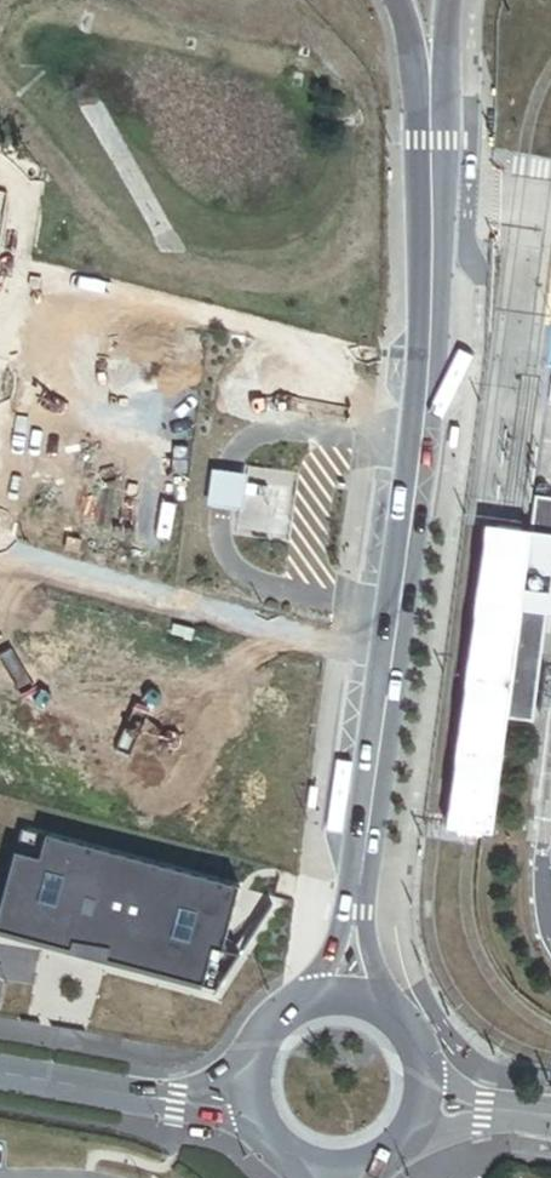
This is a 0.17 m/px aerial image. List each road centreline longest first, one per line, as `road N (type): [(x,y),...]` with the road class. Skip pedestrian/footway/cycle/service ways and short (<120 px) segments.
road 1 (tertiary): [(356,929),(421,443),(433,194),(430,81)]
road 2 (unclassified): [(254,1093),(223,1105),(181,1104),(0,1074)]

